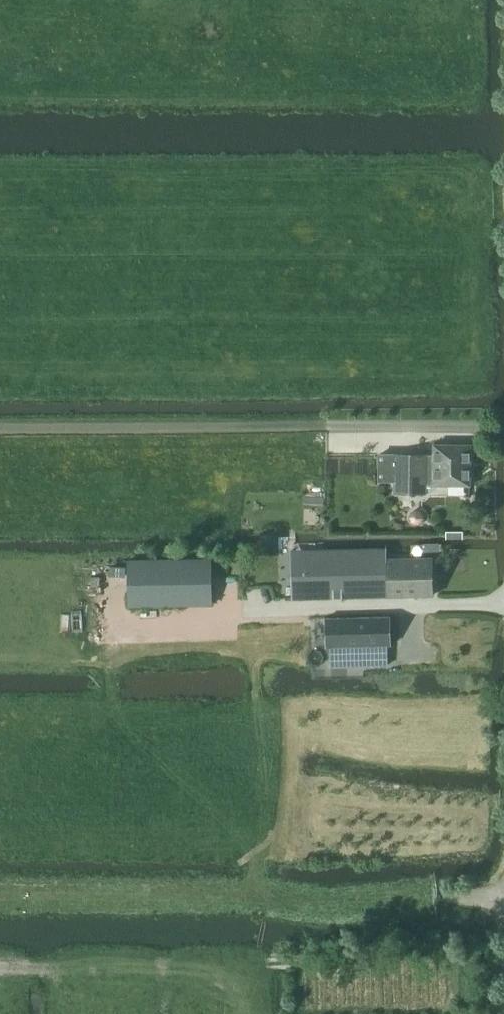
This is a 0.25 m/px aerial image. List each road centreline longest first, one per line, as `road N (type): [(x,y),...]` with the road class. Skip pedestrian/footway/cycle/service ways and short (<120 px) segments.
road 1 (track): [(503,427),(0,430)]

